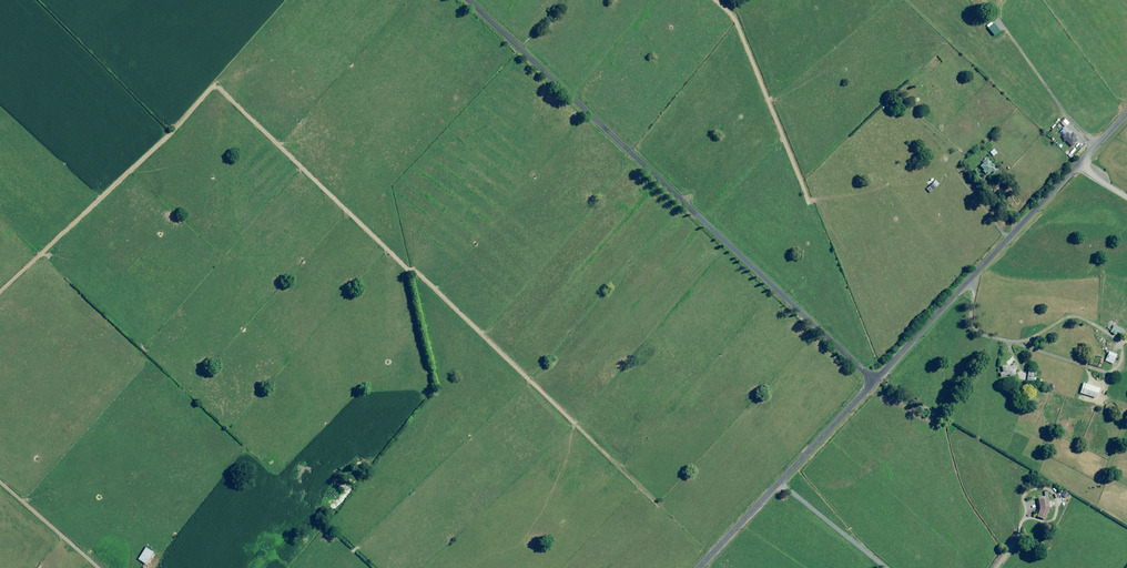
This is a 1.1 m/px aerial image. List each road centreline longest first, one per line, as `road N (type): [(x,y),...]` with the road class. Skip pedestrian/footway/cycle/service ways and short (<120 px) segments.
road 1 (track): [(0,292),(215,87),(561,411)]
road 2 (unclassified): [(469,0),(874,381)]
road 3 (tertiary): [(1126,113),(874,381)]
road 4 (tertiary): [(874,381),(698,567)]
road 5 (track): [(0,483),(99,567)]

